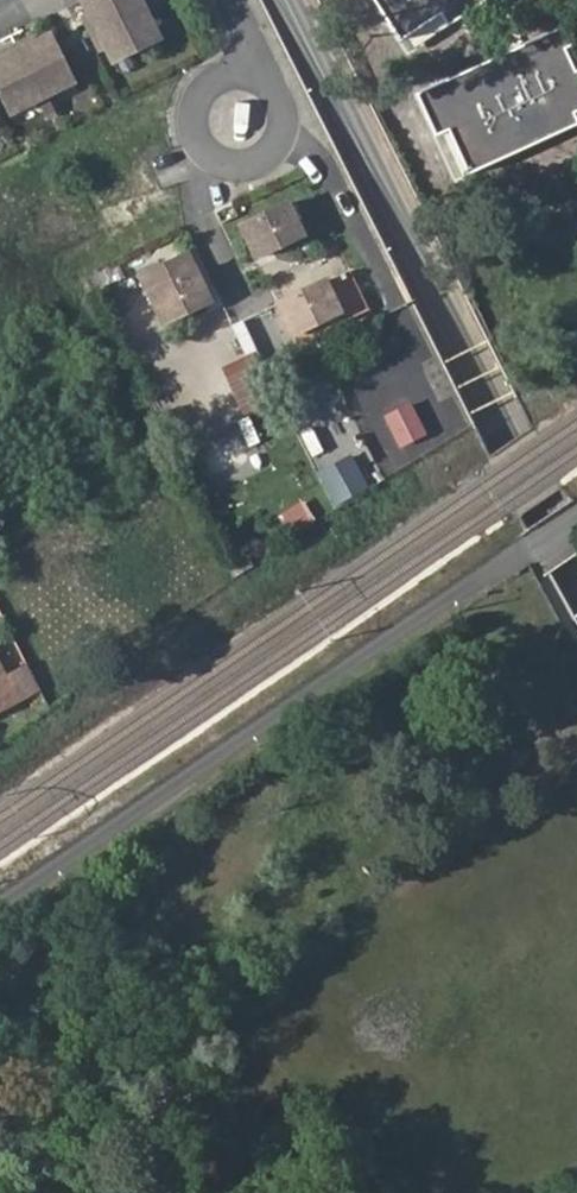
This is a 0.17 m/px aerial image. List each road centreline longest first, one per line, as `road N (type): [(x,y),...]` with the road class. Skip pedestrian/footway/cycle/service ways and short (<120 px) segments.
road 1 (unclassified): [(0,905),(576,512)]
road 2 (tertiary): [(576,576),(289,0)]
road 3 (residential): [(228,73),(198,97),(194,131),(221,163),(251,166),(281,146),(289,123),(281,92),(245,72)]

